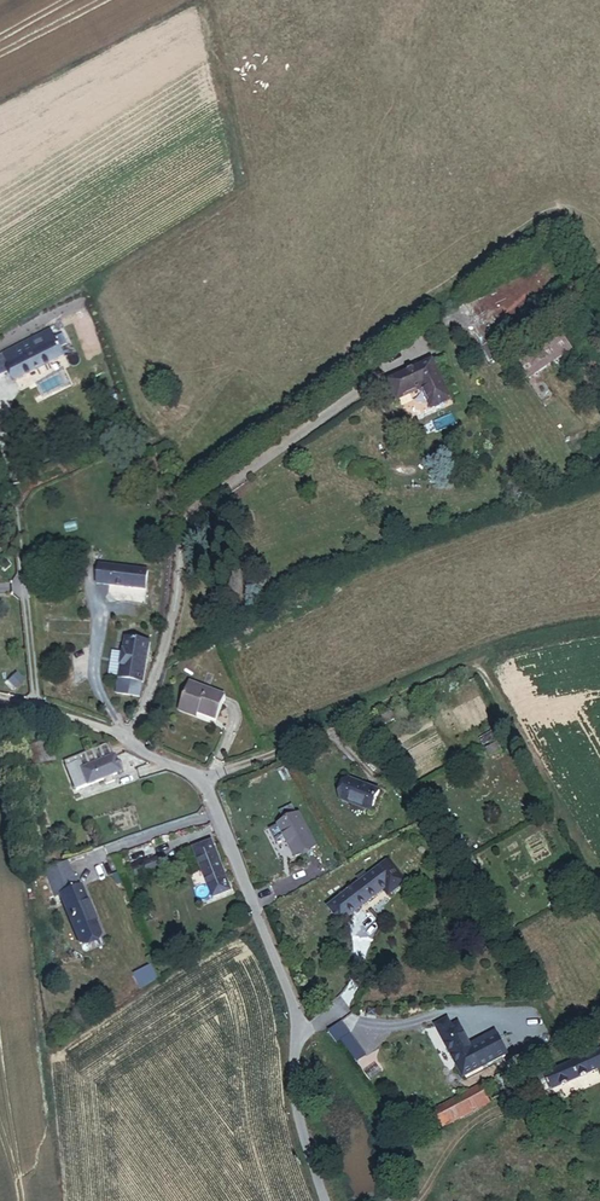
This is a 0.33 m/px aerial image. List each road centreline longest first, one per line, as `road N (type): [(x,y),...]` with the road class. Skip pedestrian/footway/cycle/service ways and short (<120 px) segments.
road 1 (unclassified): [(322,1200),(293,1109),(287,994),(207,788),(185,767),(37,710)]
road 2 (track): [(599,633),(545,639),(458,666),(207,788)]

